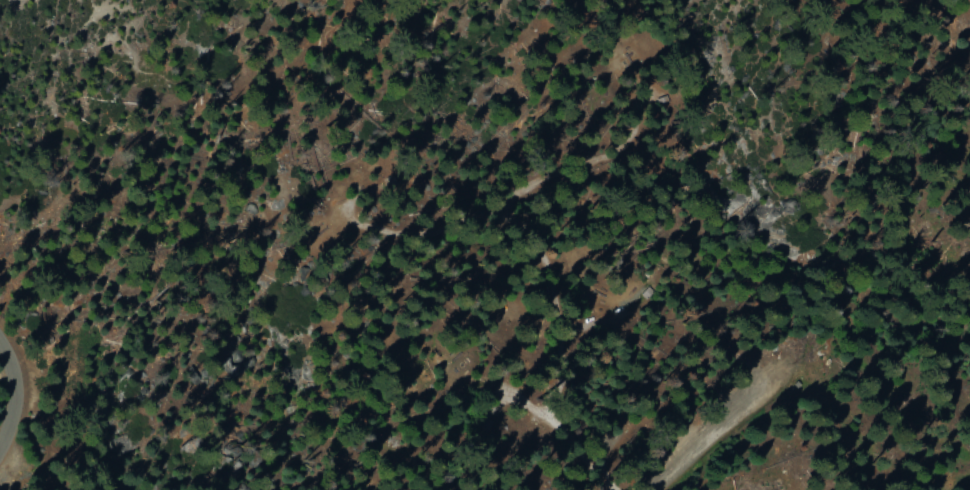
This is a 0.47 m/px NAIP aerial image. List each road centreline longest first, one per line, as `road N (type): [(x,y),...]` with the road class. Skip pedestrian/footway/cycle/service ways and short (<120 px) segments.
road 1 (track): [(643,489),(503,390),(475,382)]
road 2 (track): [(765,372),(714,431),(644,484)]

